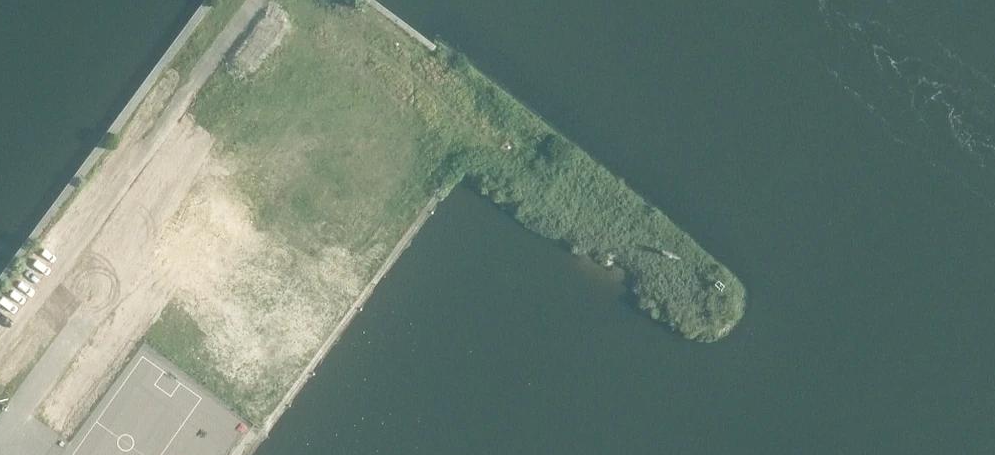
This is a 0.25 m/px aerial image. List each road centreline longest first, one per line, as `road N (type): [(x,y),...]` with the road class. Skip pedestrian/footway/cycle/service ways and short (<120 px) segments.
road 1 (motorway): [(0,185),(111,0)]

